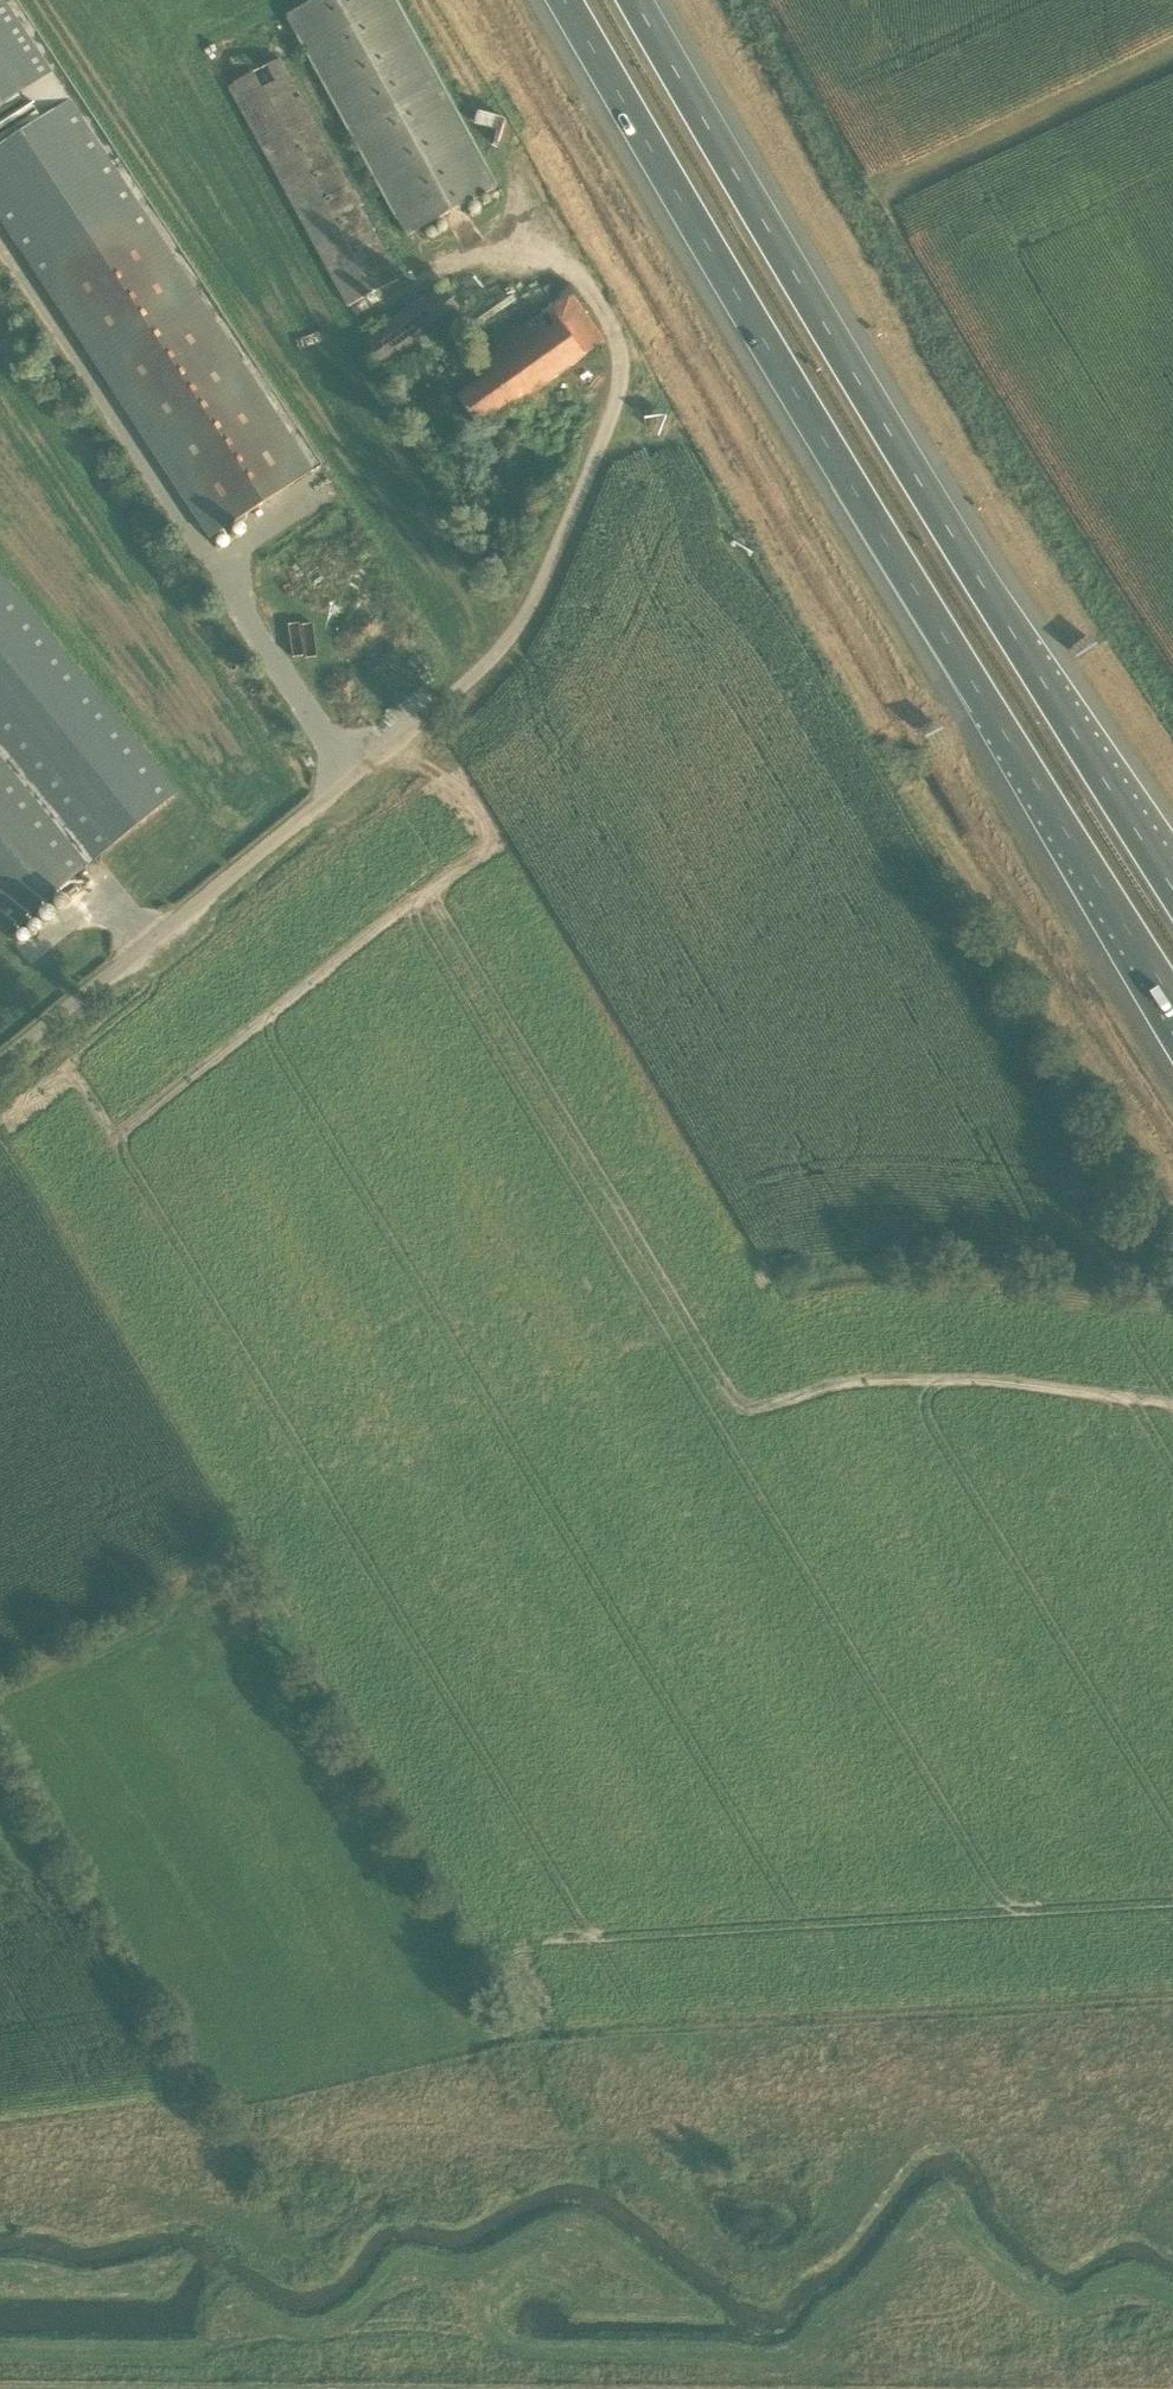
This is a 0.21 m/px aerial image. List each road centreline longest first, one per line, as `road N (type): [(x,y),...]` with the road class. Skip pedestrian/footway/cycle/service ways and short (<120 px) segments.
road 1 (motorway): [(562,0),(915,594),(1172,997)]
road 2 (motorway): [(1172,889),(858,381),(643,0)]
road 3 (unclassified): [(0,1060),(503,645),(551,565),(620,374)]
road 4 (track): [(252,1559),(0,1692)]
road 5 (unclassified): [(939,174),(1172,63)]
road 6 (track): [(620,374),(618,346),(598,305),(562,263),(520,244),(444,264)]

